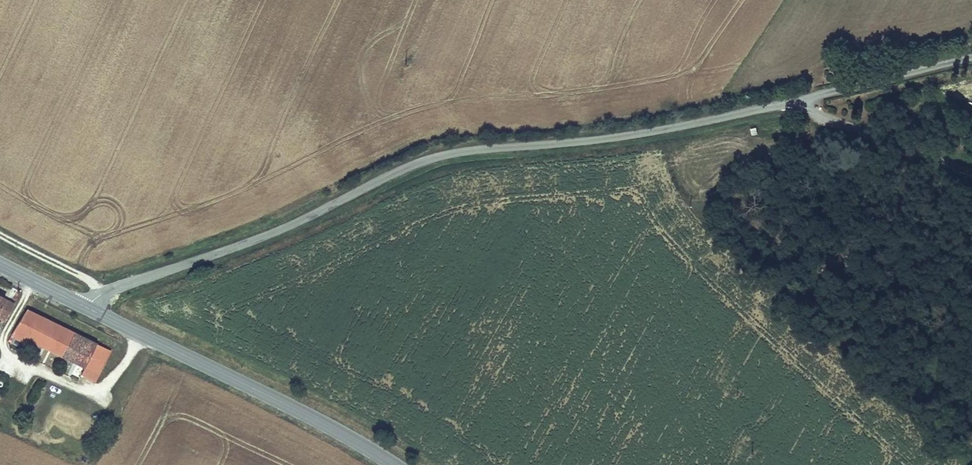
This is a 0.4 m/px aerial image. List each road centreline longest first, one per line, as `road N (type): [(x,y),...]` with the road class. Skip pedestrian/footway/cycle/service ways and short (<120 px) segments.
road 1 (unclassified): [(87,308),(101,294),(290,226),(396,172),(480,149),(622,136),(794,106),(971,175)]
road 2 (secondary): [(87,308),(395,464)]

